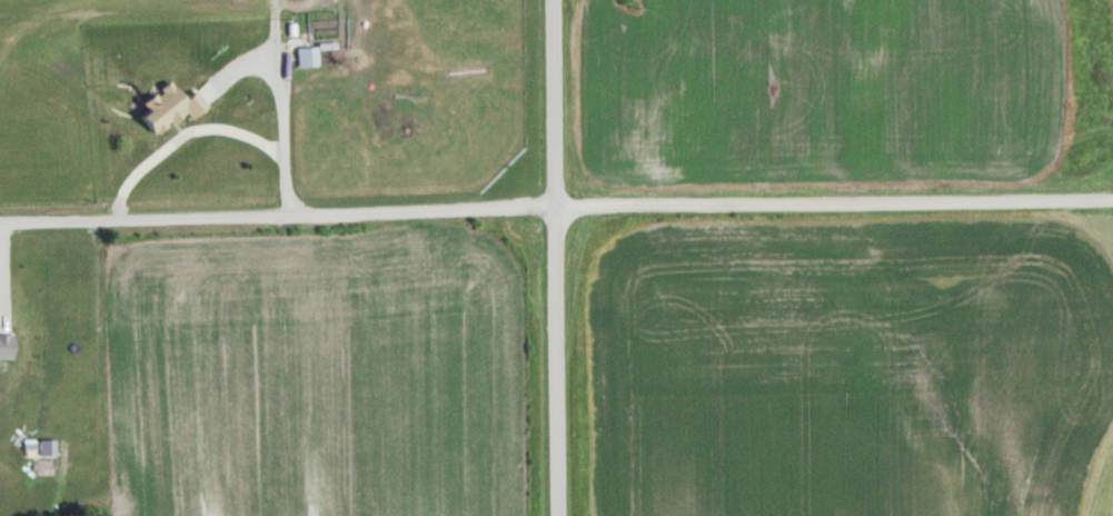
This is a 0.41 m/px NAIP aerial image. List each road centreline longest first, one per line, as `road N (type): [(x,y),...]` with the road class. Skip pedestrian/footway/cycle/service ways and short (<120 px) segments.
road 1 (residential): [(0,222),(556,204),(1112,198)]
road 2 (tertiary): [(560,515),(554,0)]
road 3 (residential): [(289,214),(288,0)]

